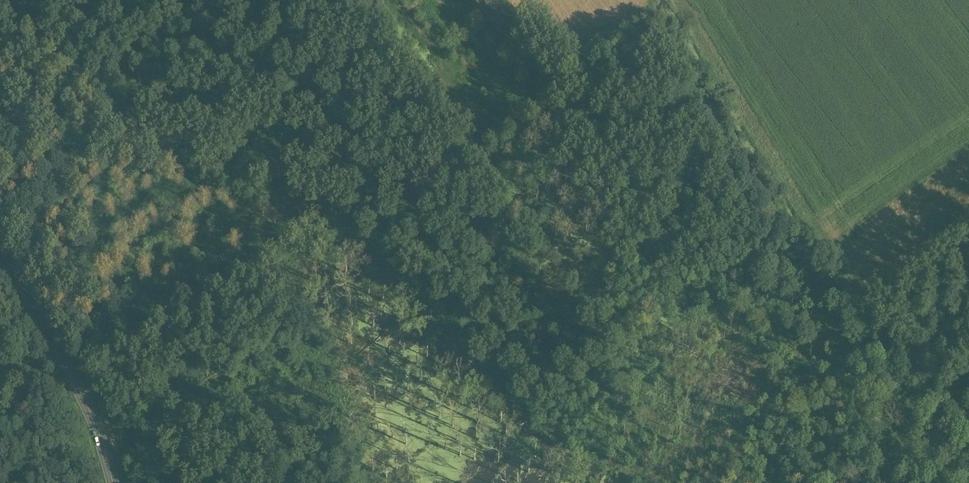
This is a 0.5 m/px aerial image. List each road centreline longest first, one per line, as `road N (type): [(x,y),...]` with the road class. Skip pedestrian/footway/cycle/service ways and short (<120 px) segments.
road 1 (track): [(809,235),(677,0)]
road 2 (tertiary): [(0,260),(80,391),(113,482)]

